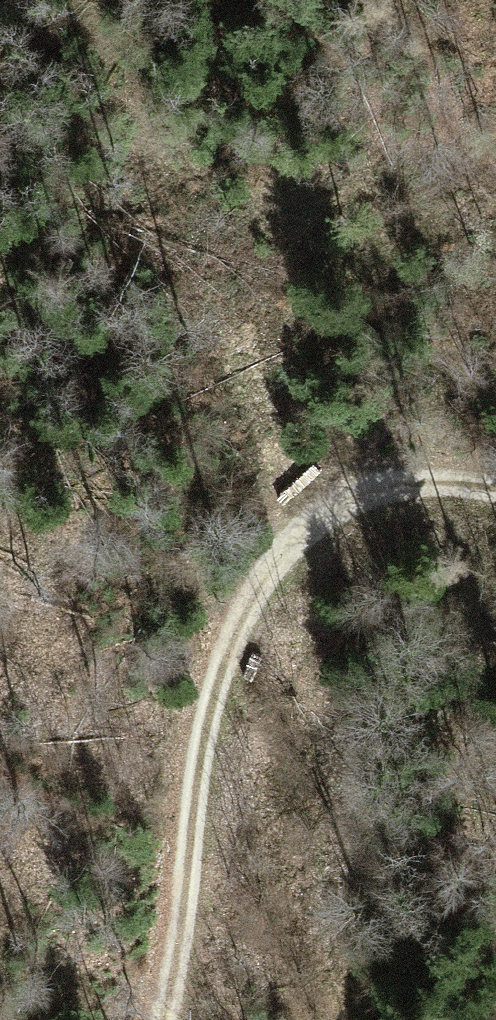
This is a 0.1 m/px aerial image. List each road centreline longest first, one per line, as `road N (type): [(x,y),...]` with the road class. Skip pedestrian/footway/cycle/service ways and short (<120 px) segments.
road 1 (trunk): [(225,0),(377,783),(434,1019)]
road 2 (track): [(167,1019),(229,637),(280,549),(364,487),(495,486)]

